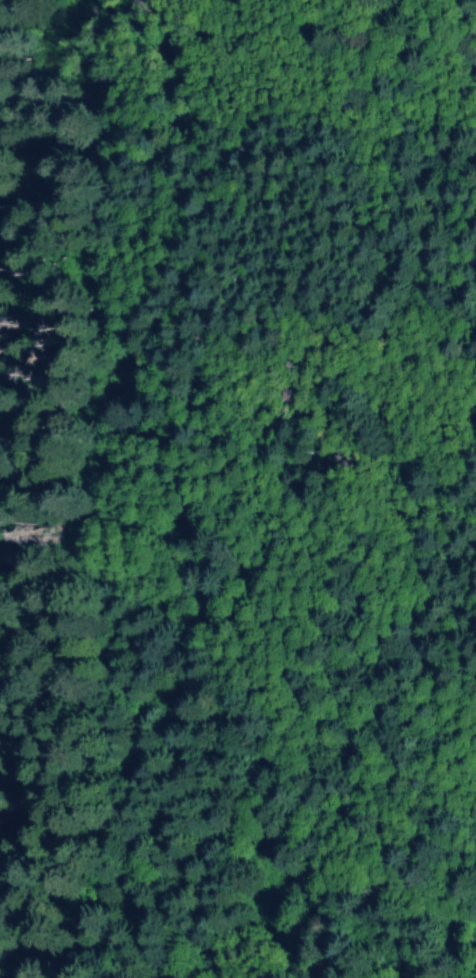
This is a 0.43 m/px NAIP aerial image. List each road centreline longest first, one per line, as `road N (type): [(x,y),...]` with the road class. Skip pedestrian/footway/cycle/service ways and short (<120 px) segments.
road 1 (track): [(394,0),(415,165),(402,237),(370,297),(343,382),(380,472)]

